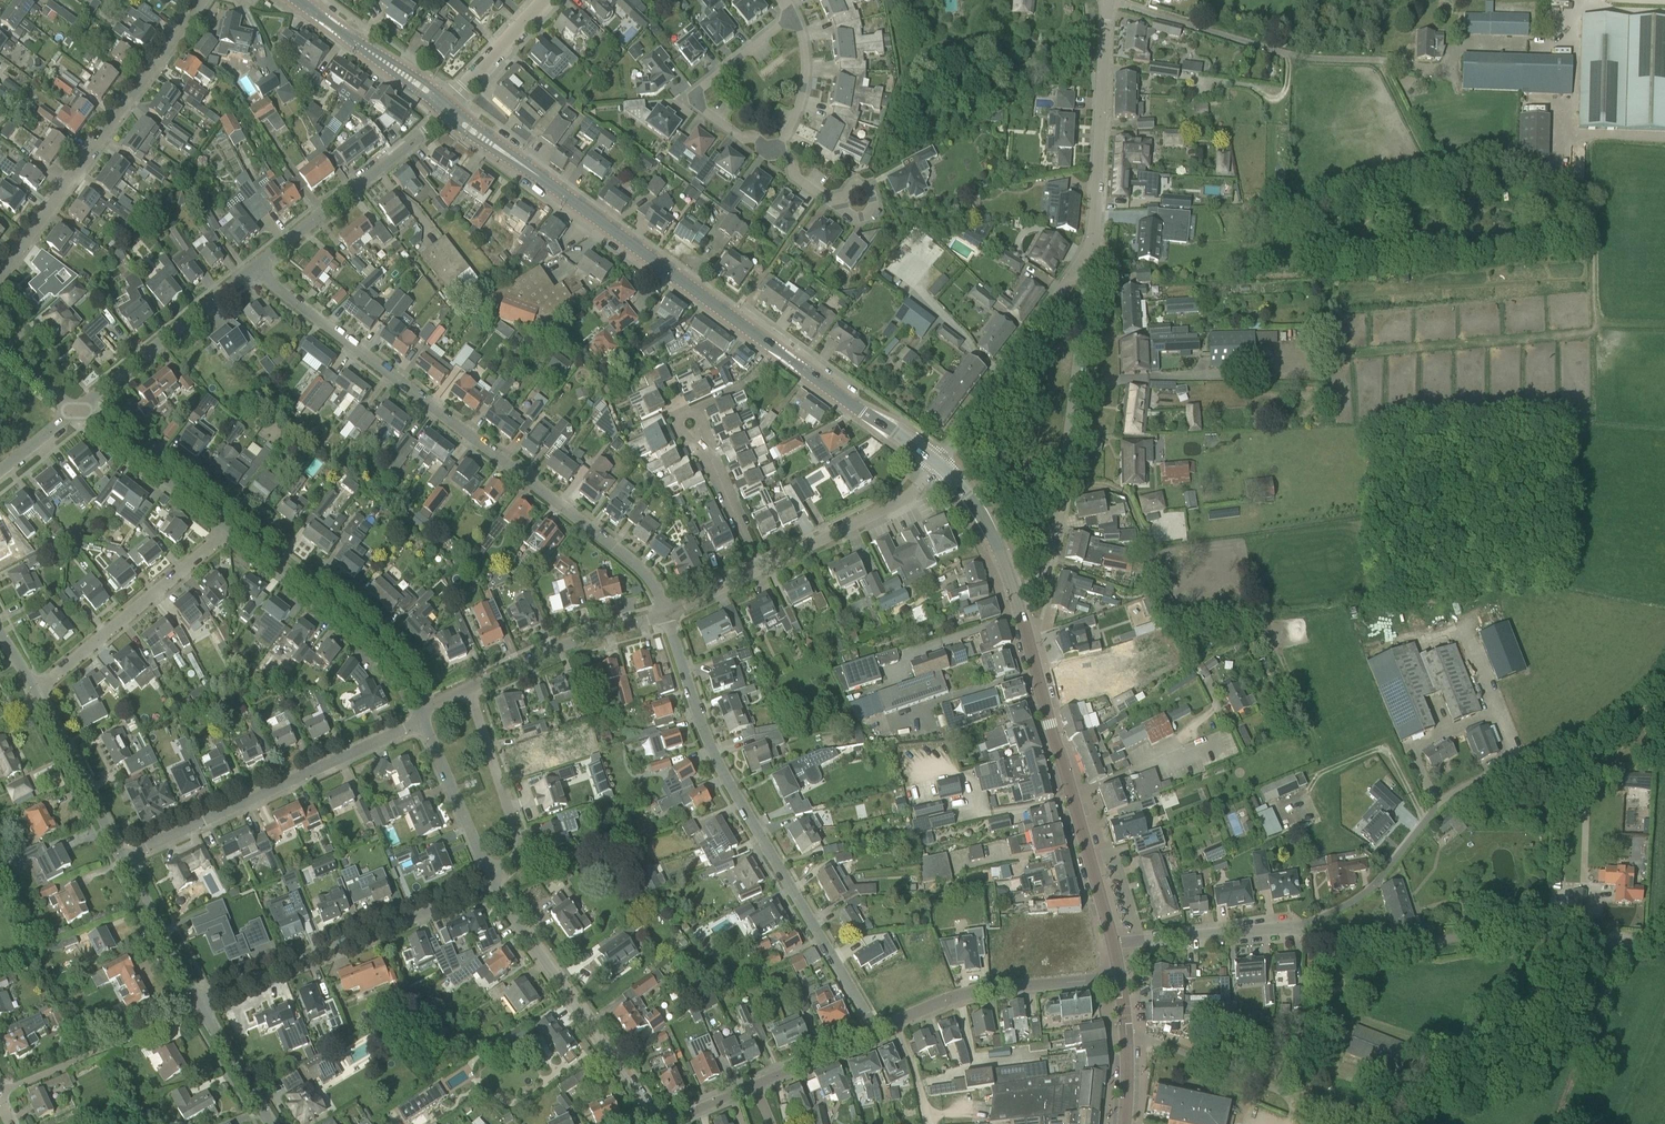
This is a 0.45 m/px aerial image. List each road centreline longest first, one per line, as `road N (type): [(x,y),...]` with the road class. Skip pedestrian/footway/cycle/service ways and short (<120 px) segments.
road 1 (residential): [(664,613),(642,569),(252,267)]
road 2 (tertiary): [(936,465),(525,167)]
road 3 (residential): [(874,1031),(721,771),(664,613)]
road 4 (track): [(1379,60),(1430,155),(1512,167),(1568,192),(1590,223),(1598,319),(1664,326)]
road 5 (unclassified): [(1664,945),(1488,935),(1370,944),(1296,927)]
road 6 (tertiary): [(1113,944),(1013,592)]
road 7 (residential): [(1013,592),(1036,582),(1045,565),(1091,255)]
road 8 (residential): [(0,274),(203,0)]
road 9 (residential): [(124,857),(424,720)]
road 10 (residential): [(1115,0),(1312,59),(1427,69)]
road 11 (residential): [(198,1004),(492,885)]
road 12 (residential): [(658,1123),(492,885)]
road 13 (unclassified): [(1296,927),(1371,888),(1445,801),(1521,760)]
road 14 (residential): [(419,708),(363,633),(230,528)]
road 15 (residential): [(1091,255),(936,465)]
road 16 (residential): [(1091,255),(1106,0)]
road 17 (residential): [(874,1031),(973,991),(1120,978)]
road 18 (residential): [(41,698),(230,528)]
road 19 (unclassified): [(1359,1123),(1171,1046),(1127,1039)]
road 20 (residential): [(252,267),(442,114)]
road 21 (residential): [(776,152),(698,106),(695,93),(793,15)]
road 22 (residential): [(76,410),(252,267)]
road 23 (residential): [(0,1088),(201,1009)]
road 24 (residential): [(468,687),(561,645),(664,613)]
road 25 (unclassified): [(487,873),(510,862),(518,839),(468,687)]
road 26 (residential): [(761,568),(898,503),(936,465)]
road 27 (residential): [(230,528),(76,410)]
road 28 (unclassified): [(1296,927),(1113,944)]
road 29 (residential): [(124,857),(41,698)]
road 30 (residential): [(761,568),(690,410)]
road 31 (track): [(1664,667),(1572,739),(1521,760)]
road 32 (residential): [(487,873),(424,720)]
road 33 (residential): [(198,1004),(124,857)]
road 34 (tertiary): [(1013,592),(978,511),(936,465)]
road 35 (residential): [(776,152),(803,86),(793,15)]
road 36 (residential): [(450,105),(544,0)]
road 37 (residential): [(750,1084),(874,1031)]
road 38 (residential): [(271,1123),(201,1009)]

